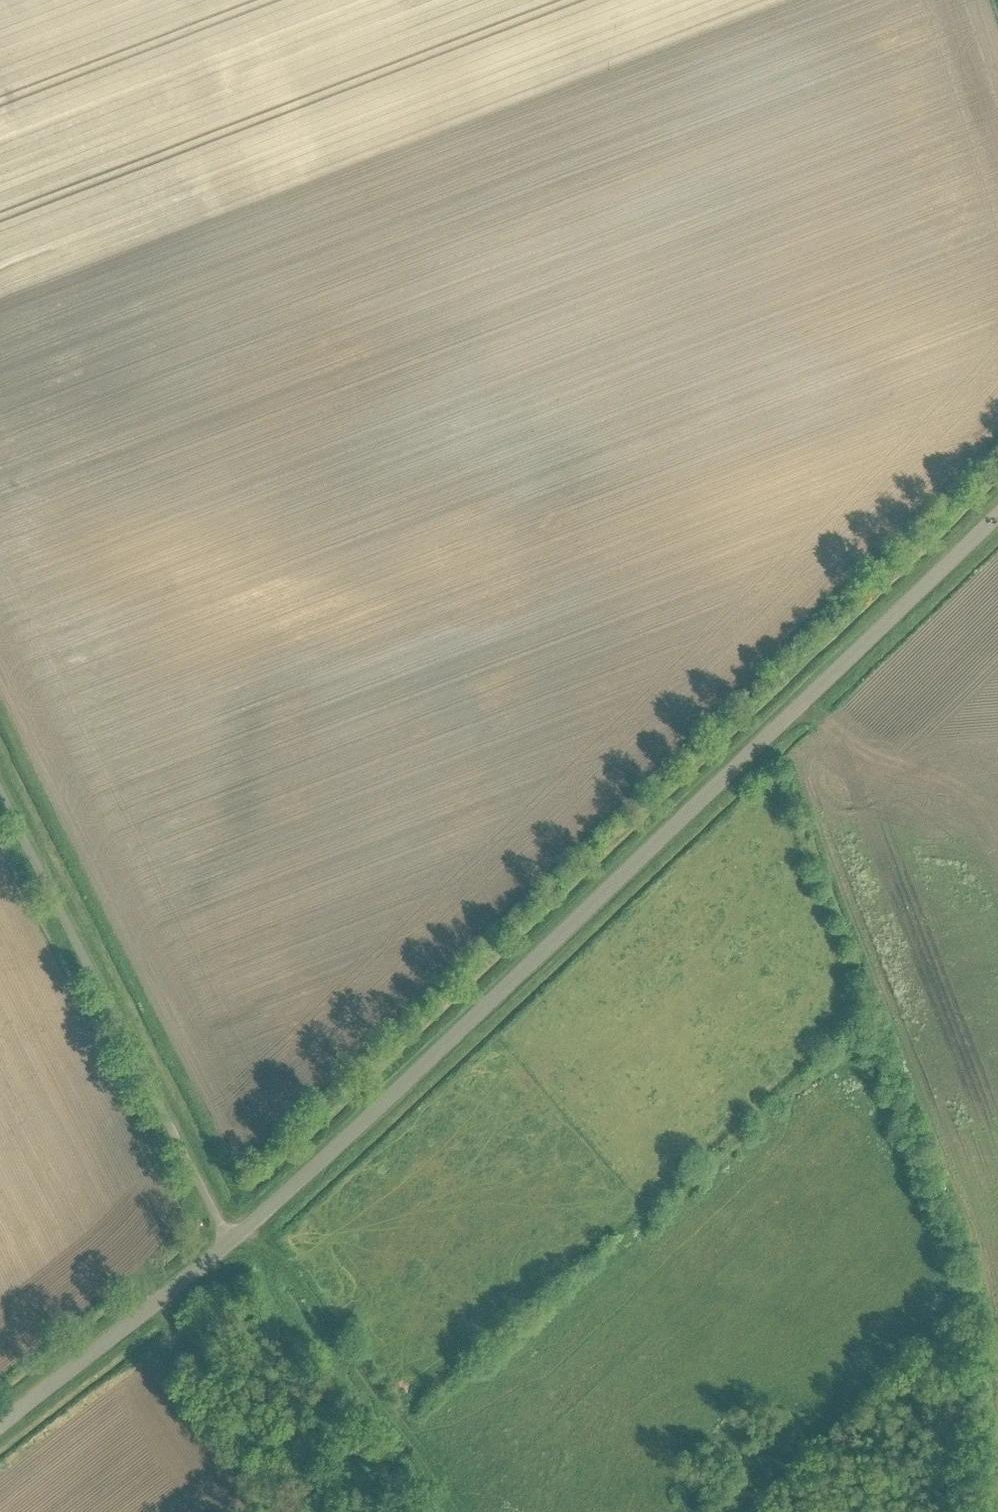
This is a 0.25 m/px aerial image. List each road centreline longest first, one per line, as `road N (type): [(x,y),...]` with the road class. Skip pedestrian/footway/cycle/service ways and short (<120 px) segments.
road 1 (unclassified): [(0,1424),(331,1153),(997,514)]
road 2 (track): [(178,1285),(268,1436),(294,1511)]

